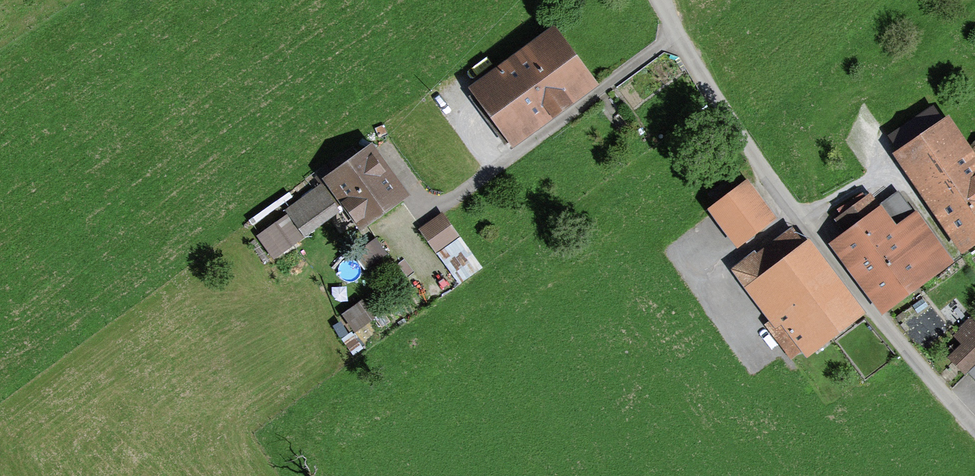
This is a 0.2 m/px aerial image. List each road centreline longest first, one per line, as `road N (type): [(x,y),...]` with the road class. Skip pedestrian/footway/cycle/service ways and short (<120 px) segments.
road 1 (residential): [(660,0),(775,187),(974,429)]
road 2 (track): [(449,202),(677,33)]

